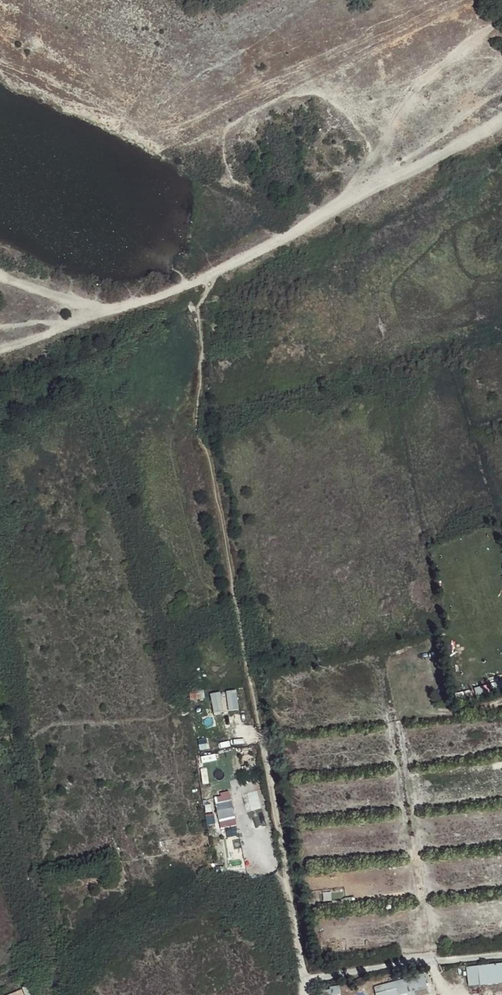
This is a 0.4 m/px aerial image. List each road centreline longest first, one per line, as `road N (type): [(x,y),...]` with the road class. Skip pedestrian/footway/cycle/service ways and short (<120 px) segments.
road 1 (track): [(501,123),(195,282),(0,349)]
road 2 (track): [(345,201),(423,76),(501,21)]

